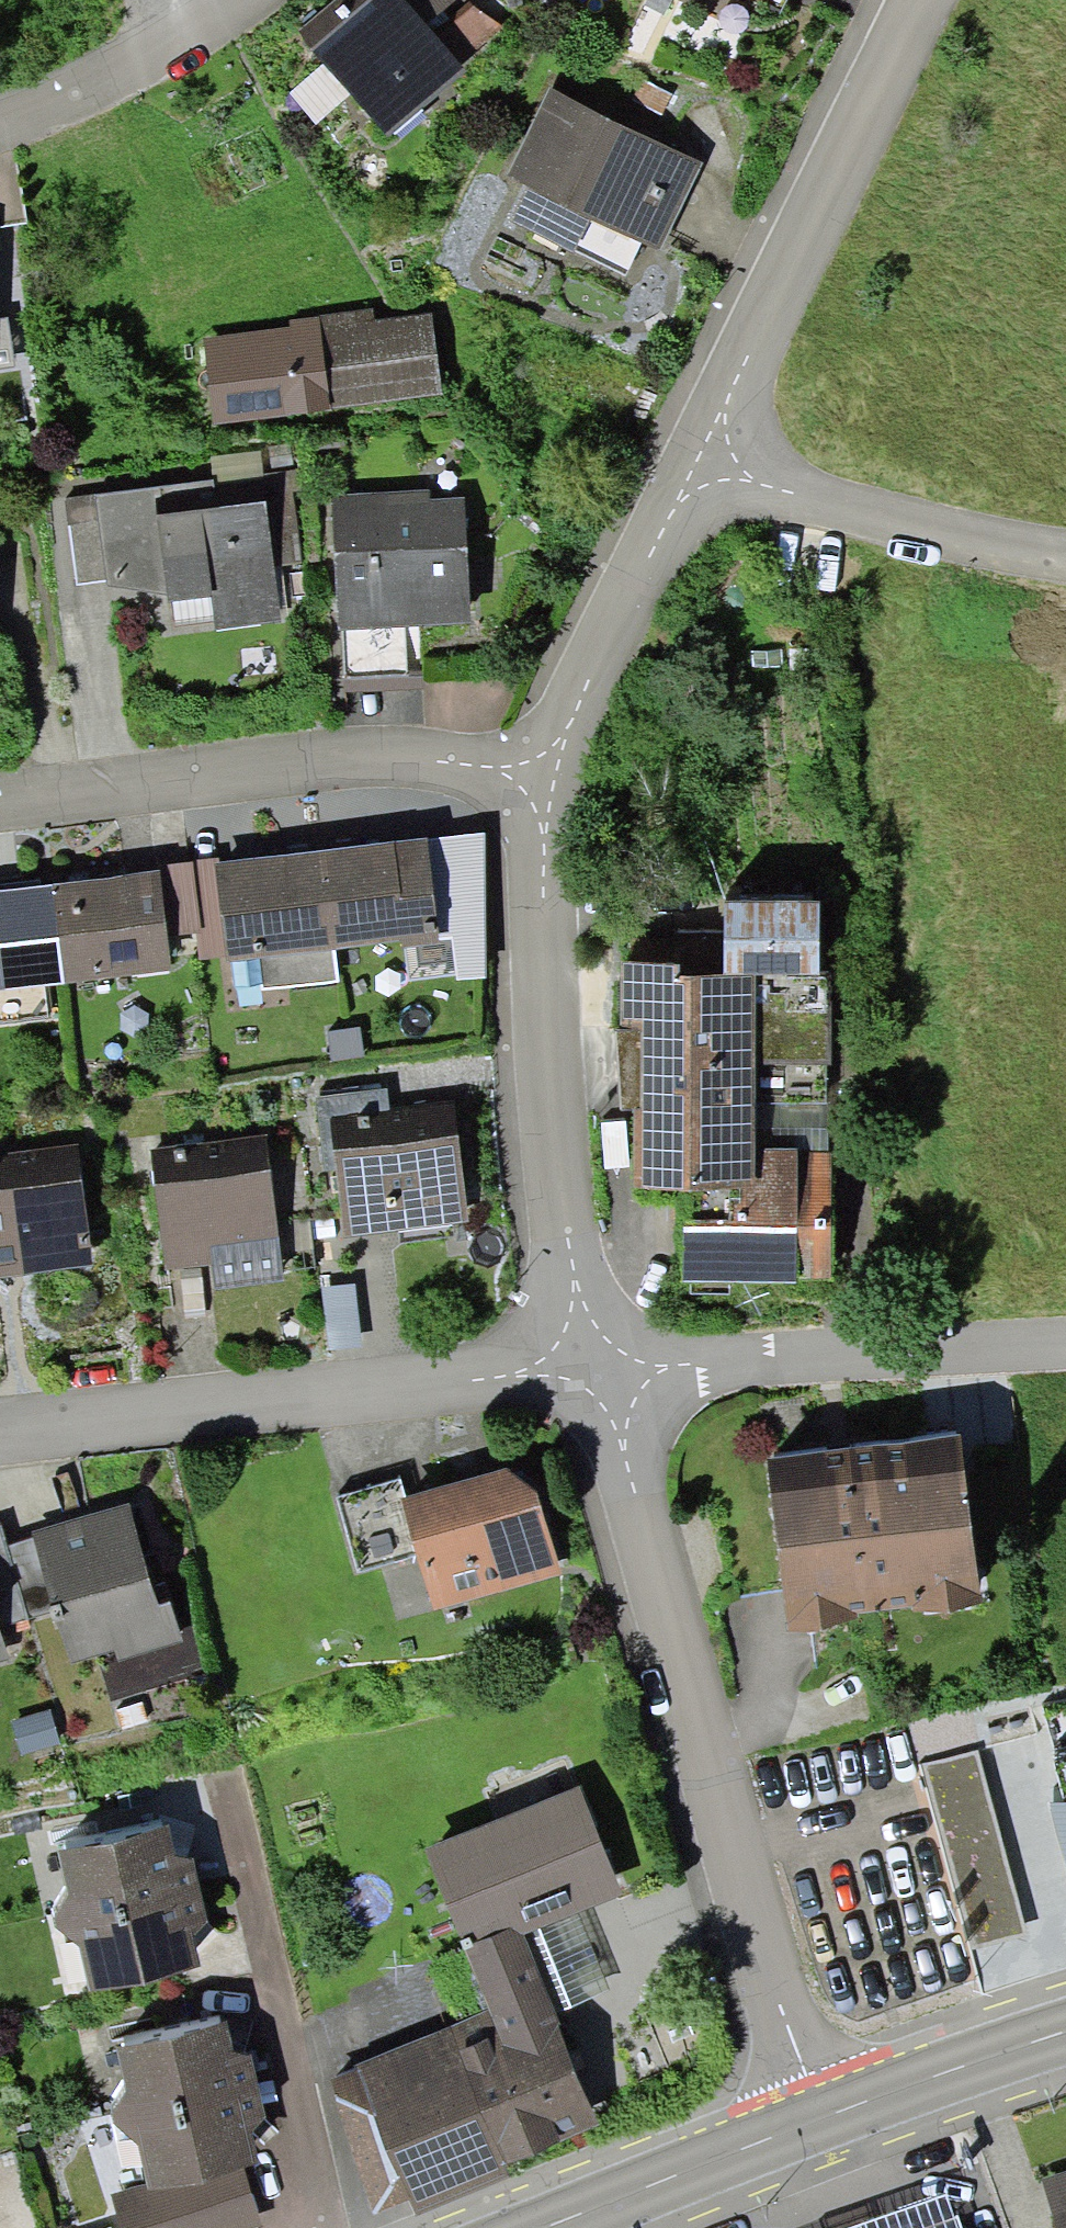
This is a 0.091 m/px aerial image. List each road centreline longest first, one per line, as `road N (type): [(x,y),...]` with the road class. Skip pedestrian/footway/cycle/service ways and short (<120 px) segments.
road 1 (unclassified): [(813,2122),(722,1763),(605,1383)]
road 2 (unclassified): [(605,1383),(549,1057),(557,757)]
road 3 (residential): [(605,1383),(0,1448)]
road 4 (residential): [(0,824),(557,757)]
road 5 (unclassified): [(707,455),(931,0)]
road 6 (residential): [(1065,1338),(771,1356),(605,1383)]
road 7 (residential): [(707,455),(839,507),(1065,553)]
road 8 (unclassified): [(557,757),(707,455)]
road 9 (secondary): [(813,2122),(548,2227)]
road 10 (residential): [(246,0),(70,106),(0,127)]
road 11 (secondary): [(1065,2032),(813,2122)]

